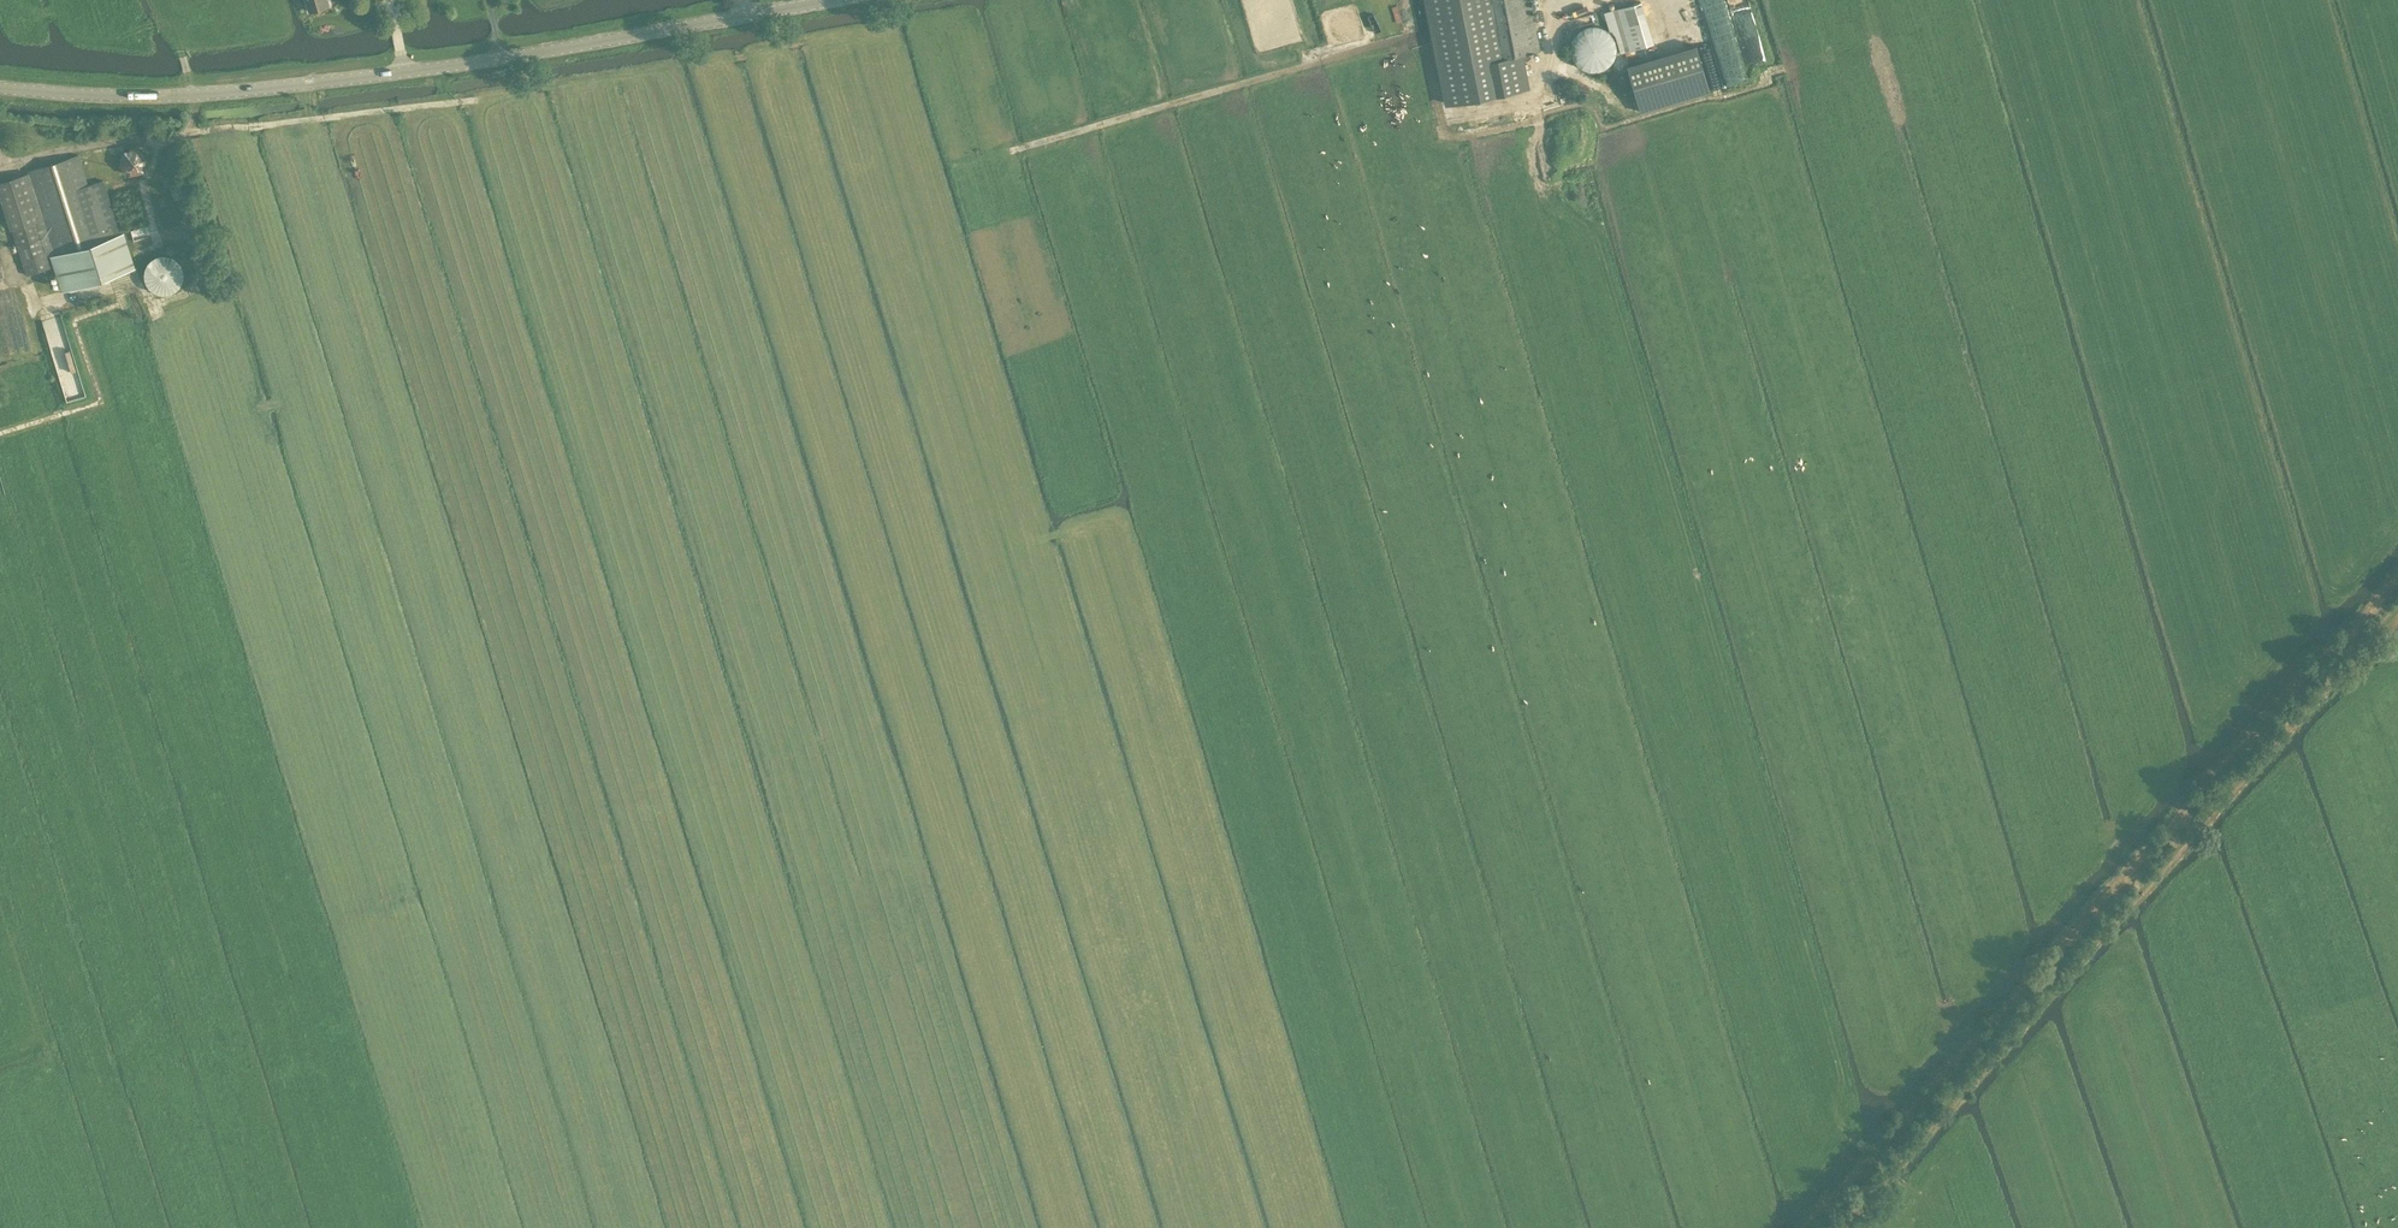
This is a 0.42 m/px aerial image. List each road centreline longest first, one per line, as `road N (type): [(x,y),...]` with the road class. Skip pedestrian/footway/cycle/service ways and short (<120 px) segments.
road 1 (unclassified): [(0,88),(193,95),(403,73),(836,0)]
road 2 (track): [(157,235),(144,183),(162,143),(191,130),(478,100)]

